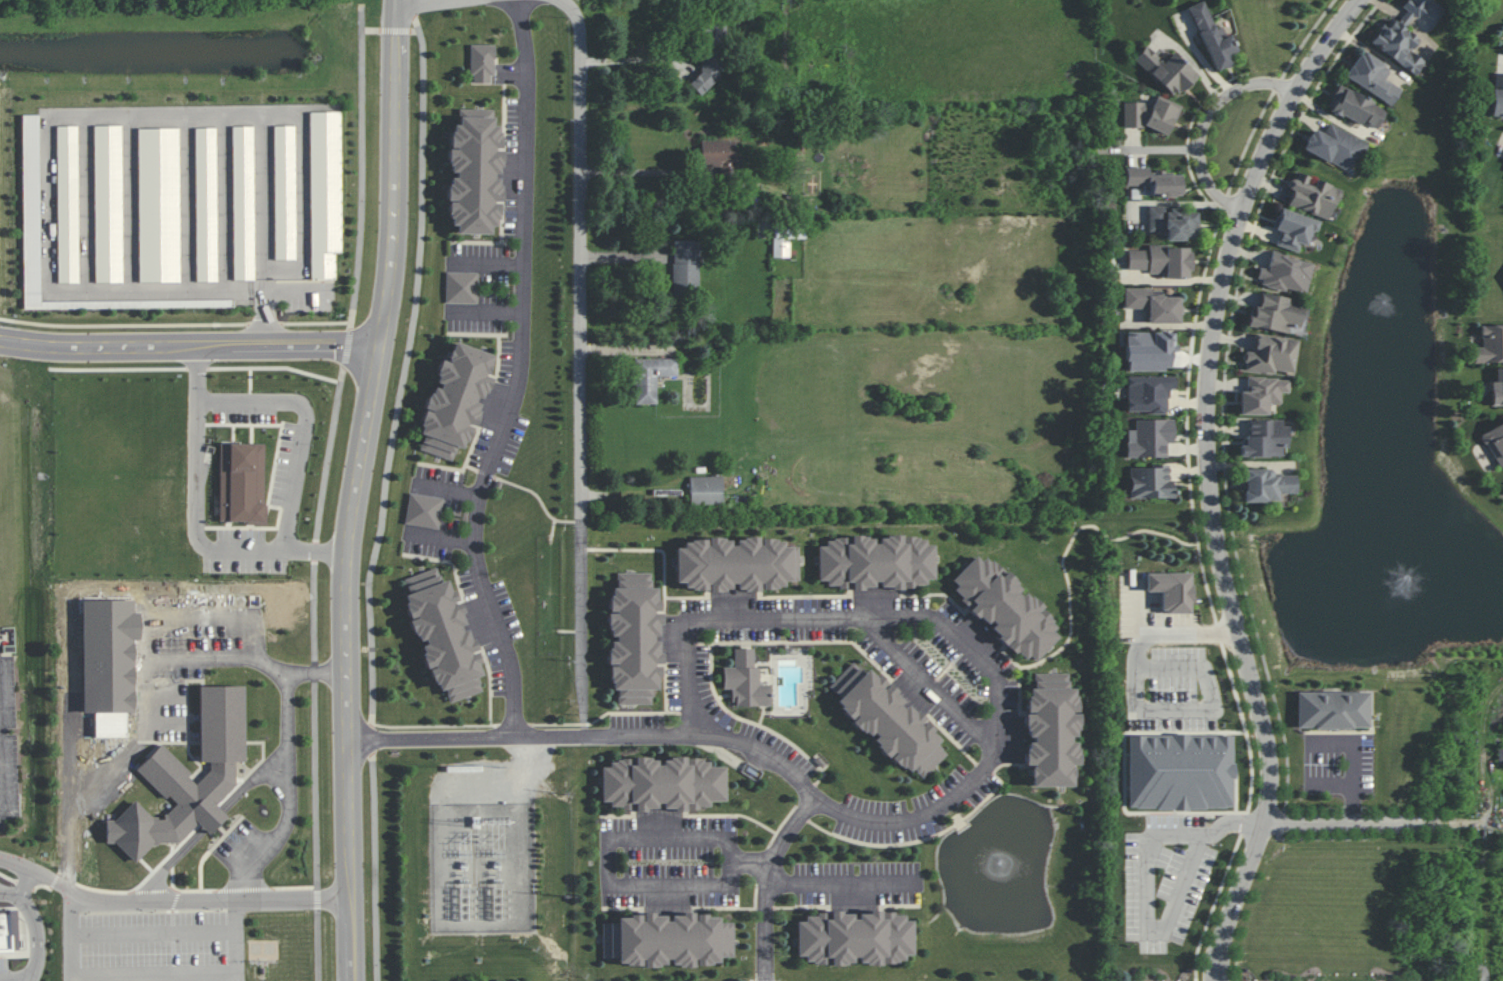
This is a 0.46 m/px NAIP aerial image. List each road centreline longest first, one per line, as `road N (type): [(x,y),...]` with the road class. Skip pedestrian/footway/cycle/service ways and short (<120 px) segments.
road 1 (residential): [(1217,980),(1216,958),(1268,813),(1271,767),(1210,459),(1225,285),(1257,177),(1295,92),(1363,0)]
road 2 (residential): [(396,5),(394,246),(346,579),(351,980)]
road 3 (residential): [(815,797),(870,823),(907,823),(944,807),(990,763),(999,716),(994,671),(930,618),(703,621),(690,633),(692,735)]
road 4 (residential): [(569,3),(581,27),(584,715)]
road 5 (residential): [(349,740),(707,735),(770,755),(815,797),(774,858),(765,975)]
road 6 (residential): [(381,345),(0,341)]
road 7 (residential): [(1264,824),(1502,826)]
road 8 (residential): [(1295,92),(1268,82),(1246,86),(1211,114),(1199,152),(1206,176),(1223,199),(1247,209)]

